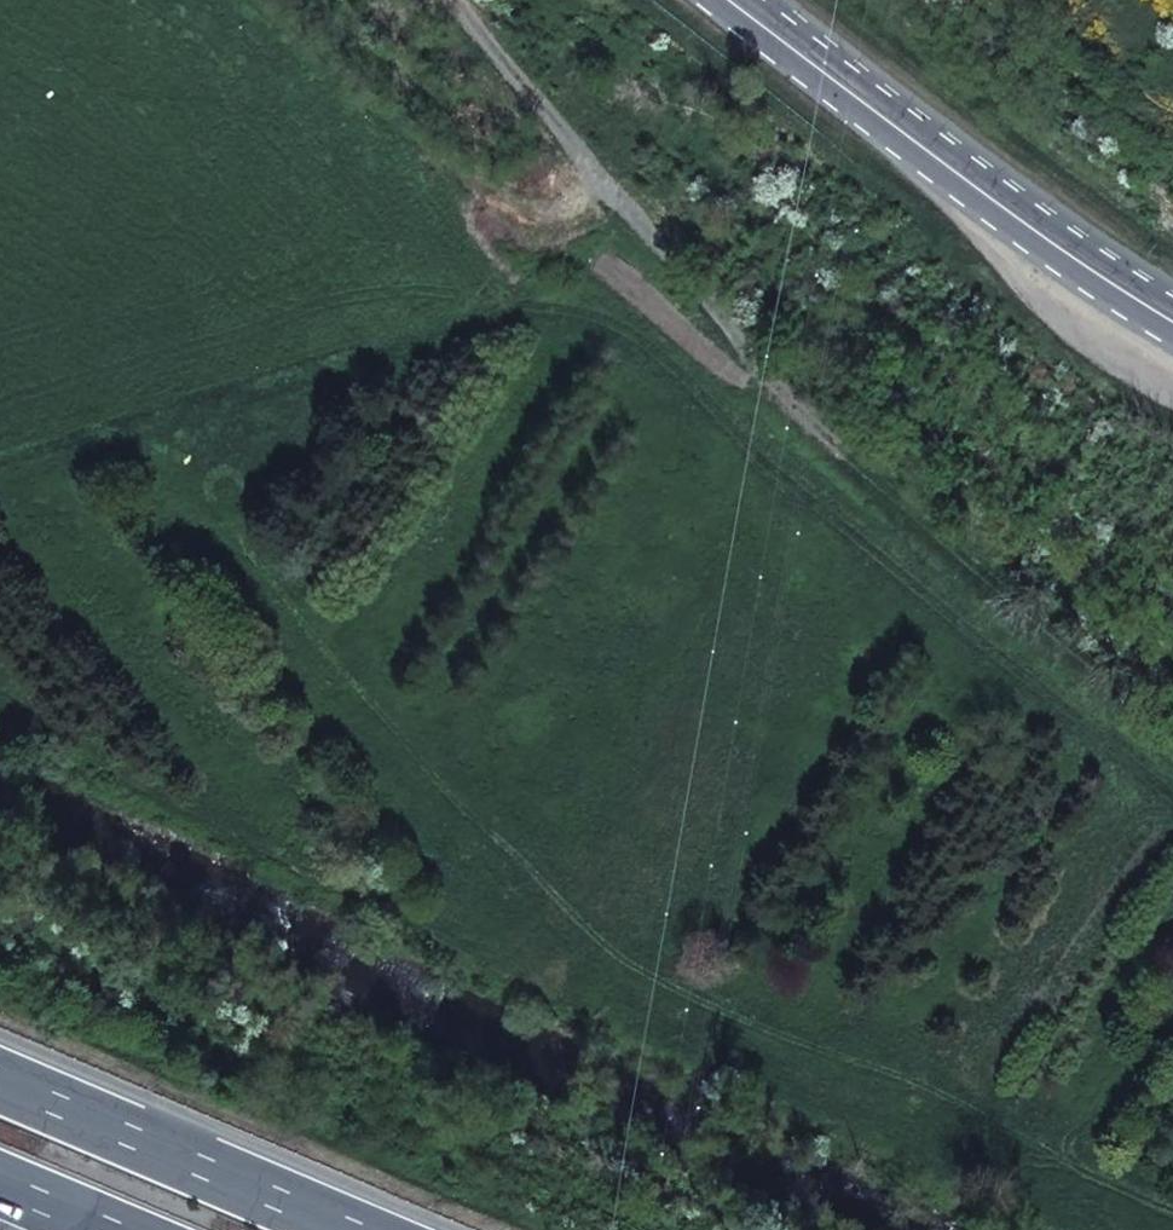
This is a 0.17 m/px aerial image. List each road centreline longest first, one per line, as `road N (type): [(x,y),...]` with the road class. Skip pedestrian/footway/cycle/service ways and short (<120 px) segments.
road 1 (primary): [(735,0),(853,95),(1172,314)]
road 2 (motorway): [(353,1229),(0,1079)]

